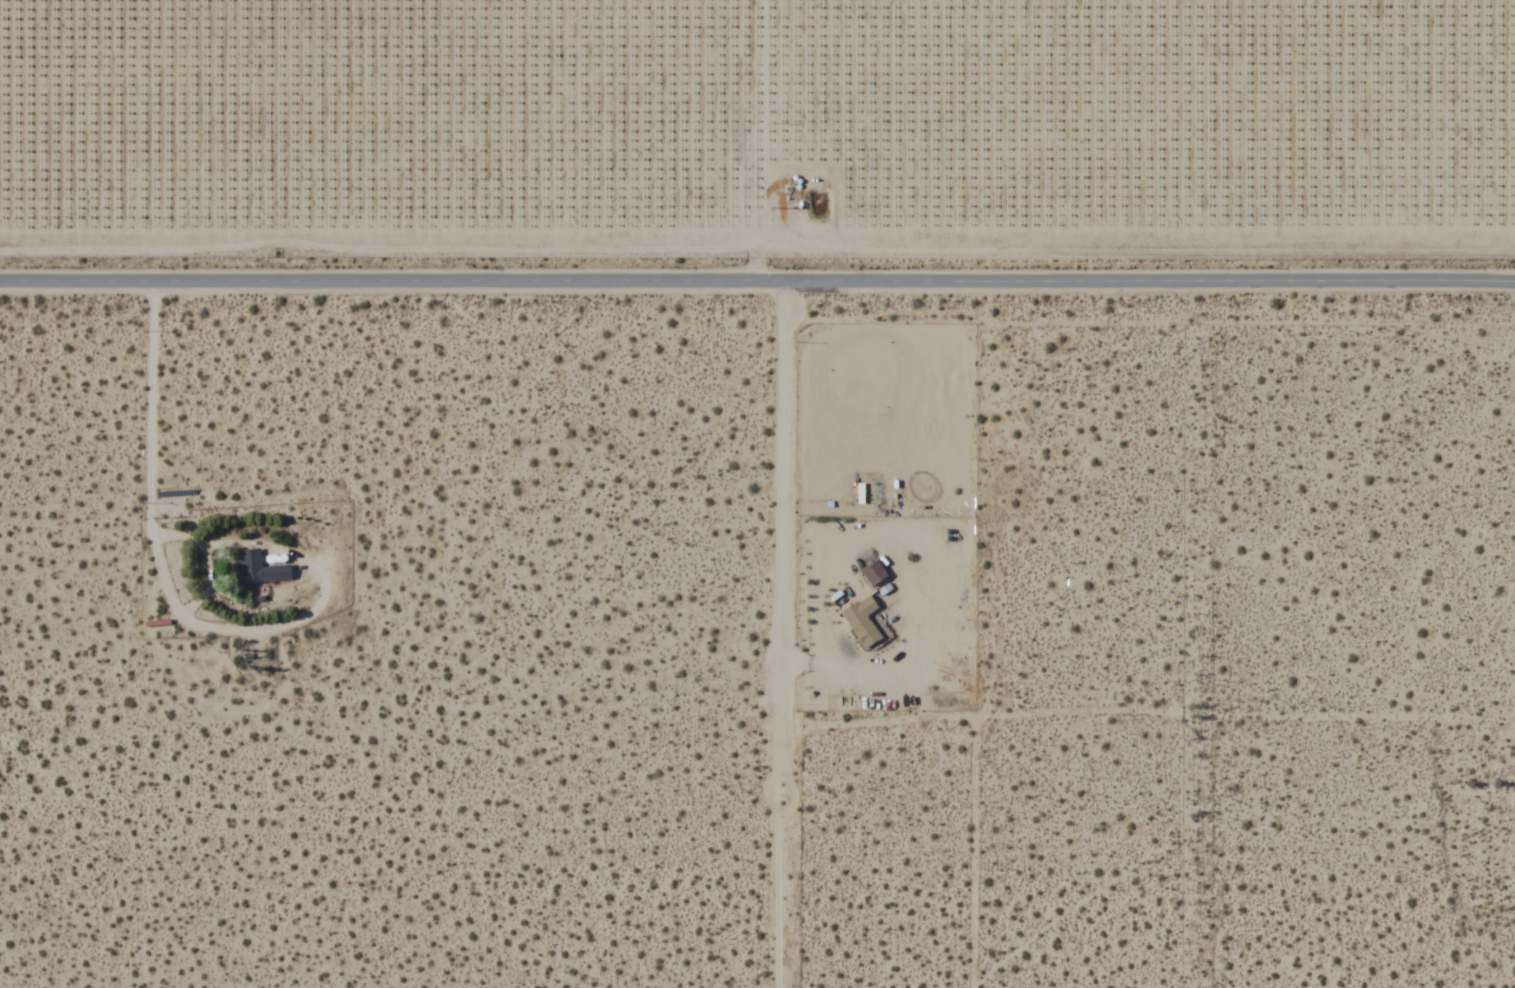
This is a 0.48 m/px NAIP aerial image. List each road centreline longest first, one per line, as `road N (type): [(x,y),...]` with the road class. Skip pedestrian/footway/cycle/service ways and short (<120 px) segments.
road 1 (secondary): [(0,285),(781,286)]
road 2 (secondary): [(781,286),(1514,288)]
road 3 (residential): [(765,987),(781,286)]

